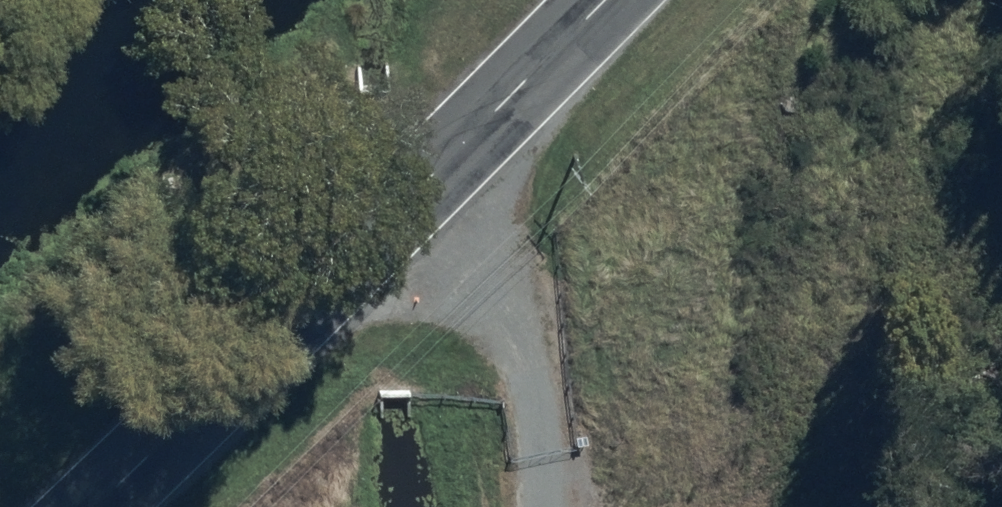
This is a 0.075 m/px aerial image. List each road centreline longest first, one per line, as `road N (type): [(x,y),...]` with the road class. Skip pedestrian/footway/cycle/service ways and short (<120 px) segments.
road 1 (tertiary): [(604,0),(102,506)]
road 2 (track): [(402,204),(541,380),(553,506)]

